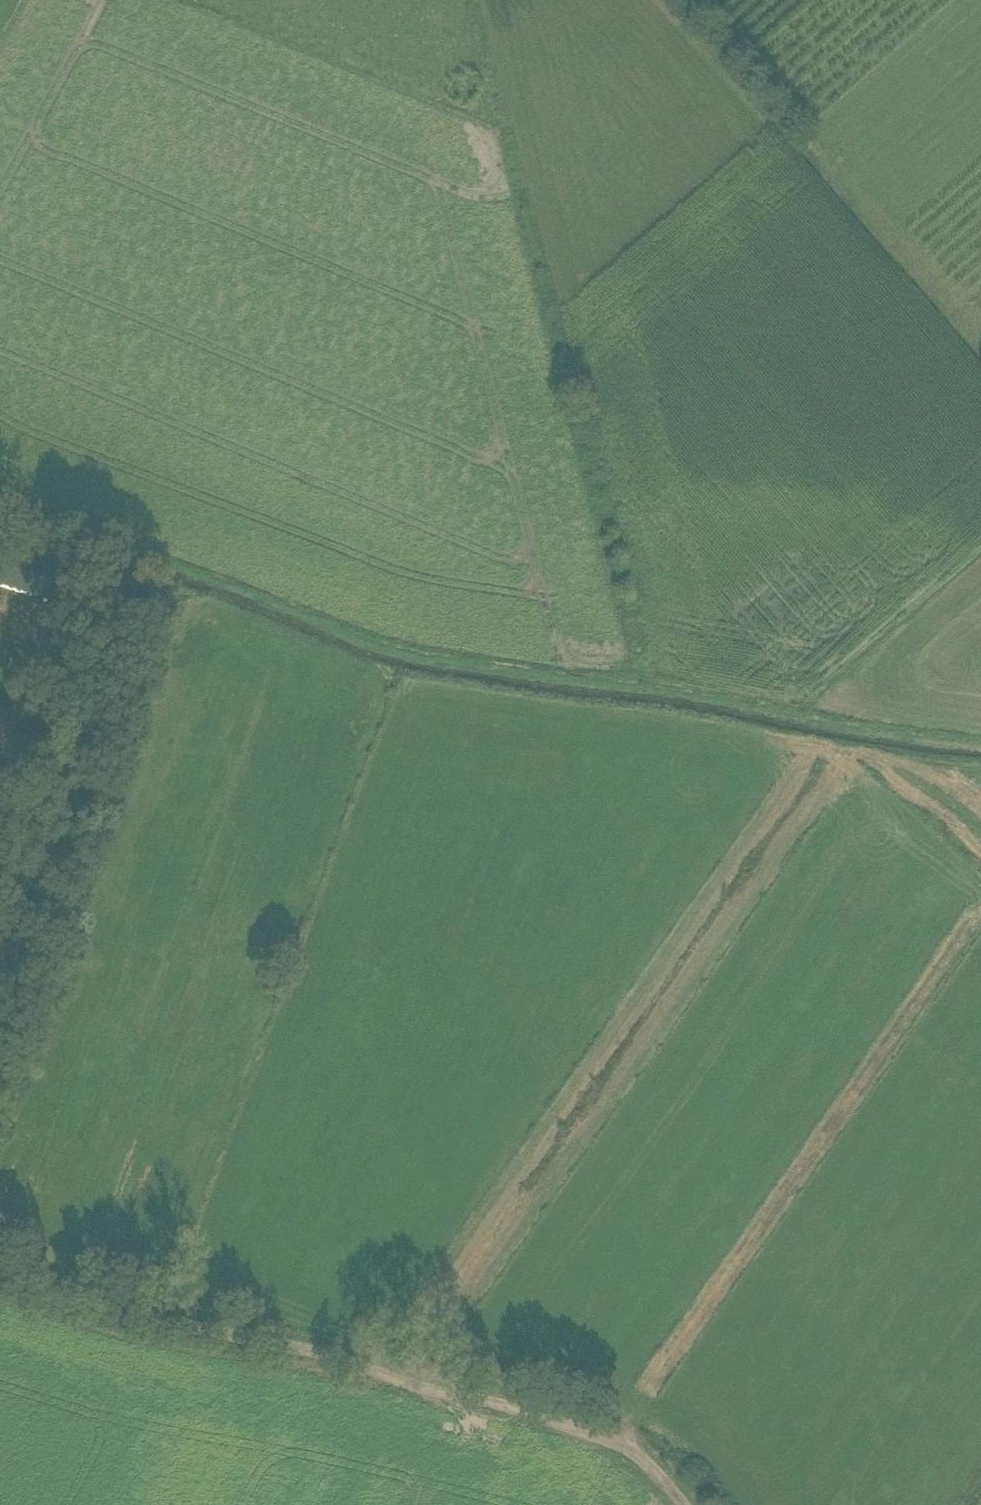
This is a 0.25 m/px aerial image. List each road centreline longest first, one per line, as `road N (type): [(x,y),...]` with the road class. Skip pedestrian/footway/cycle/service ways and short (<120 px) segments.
road 1 (track): [(0,1261),(657,1454),(697,1504)]

